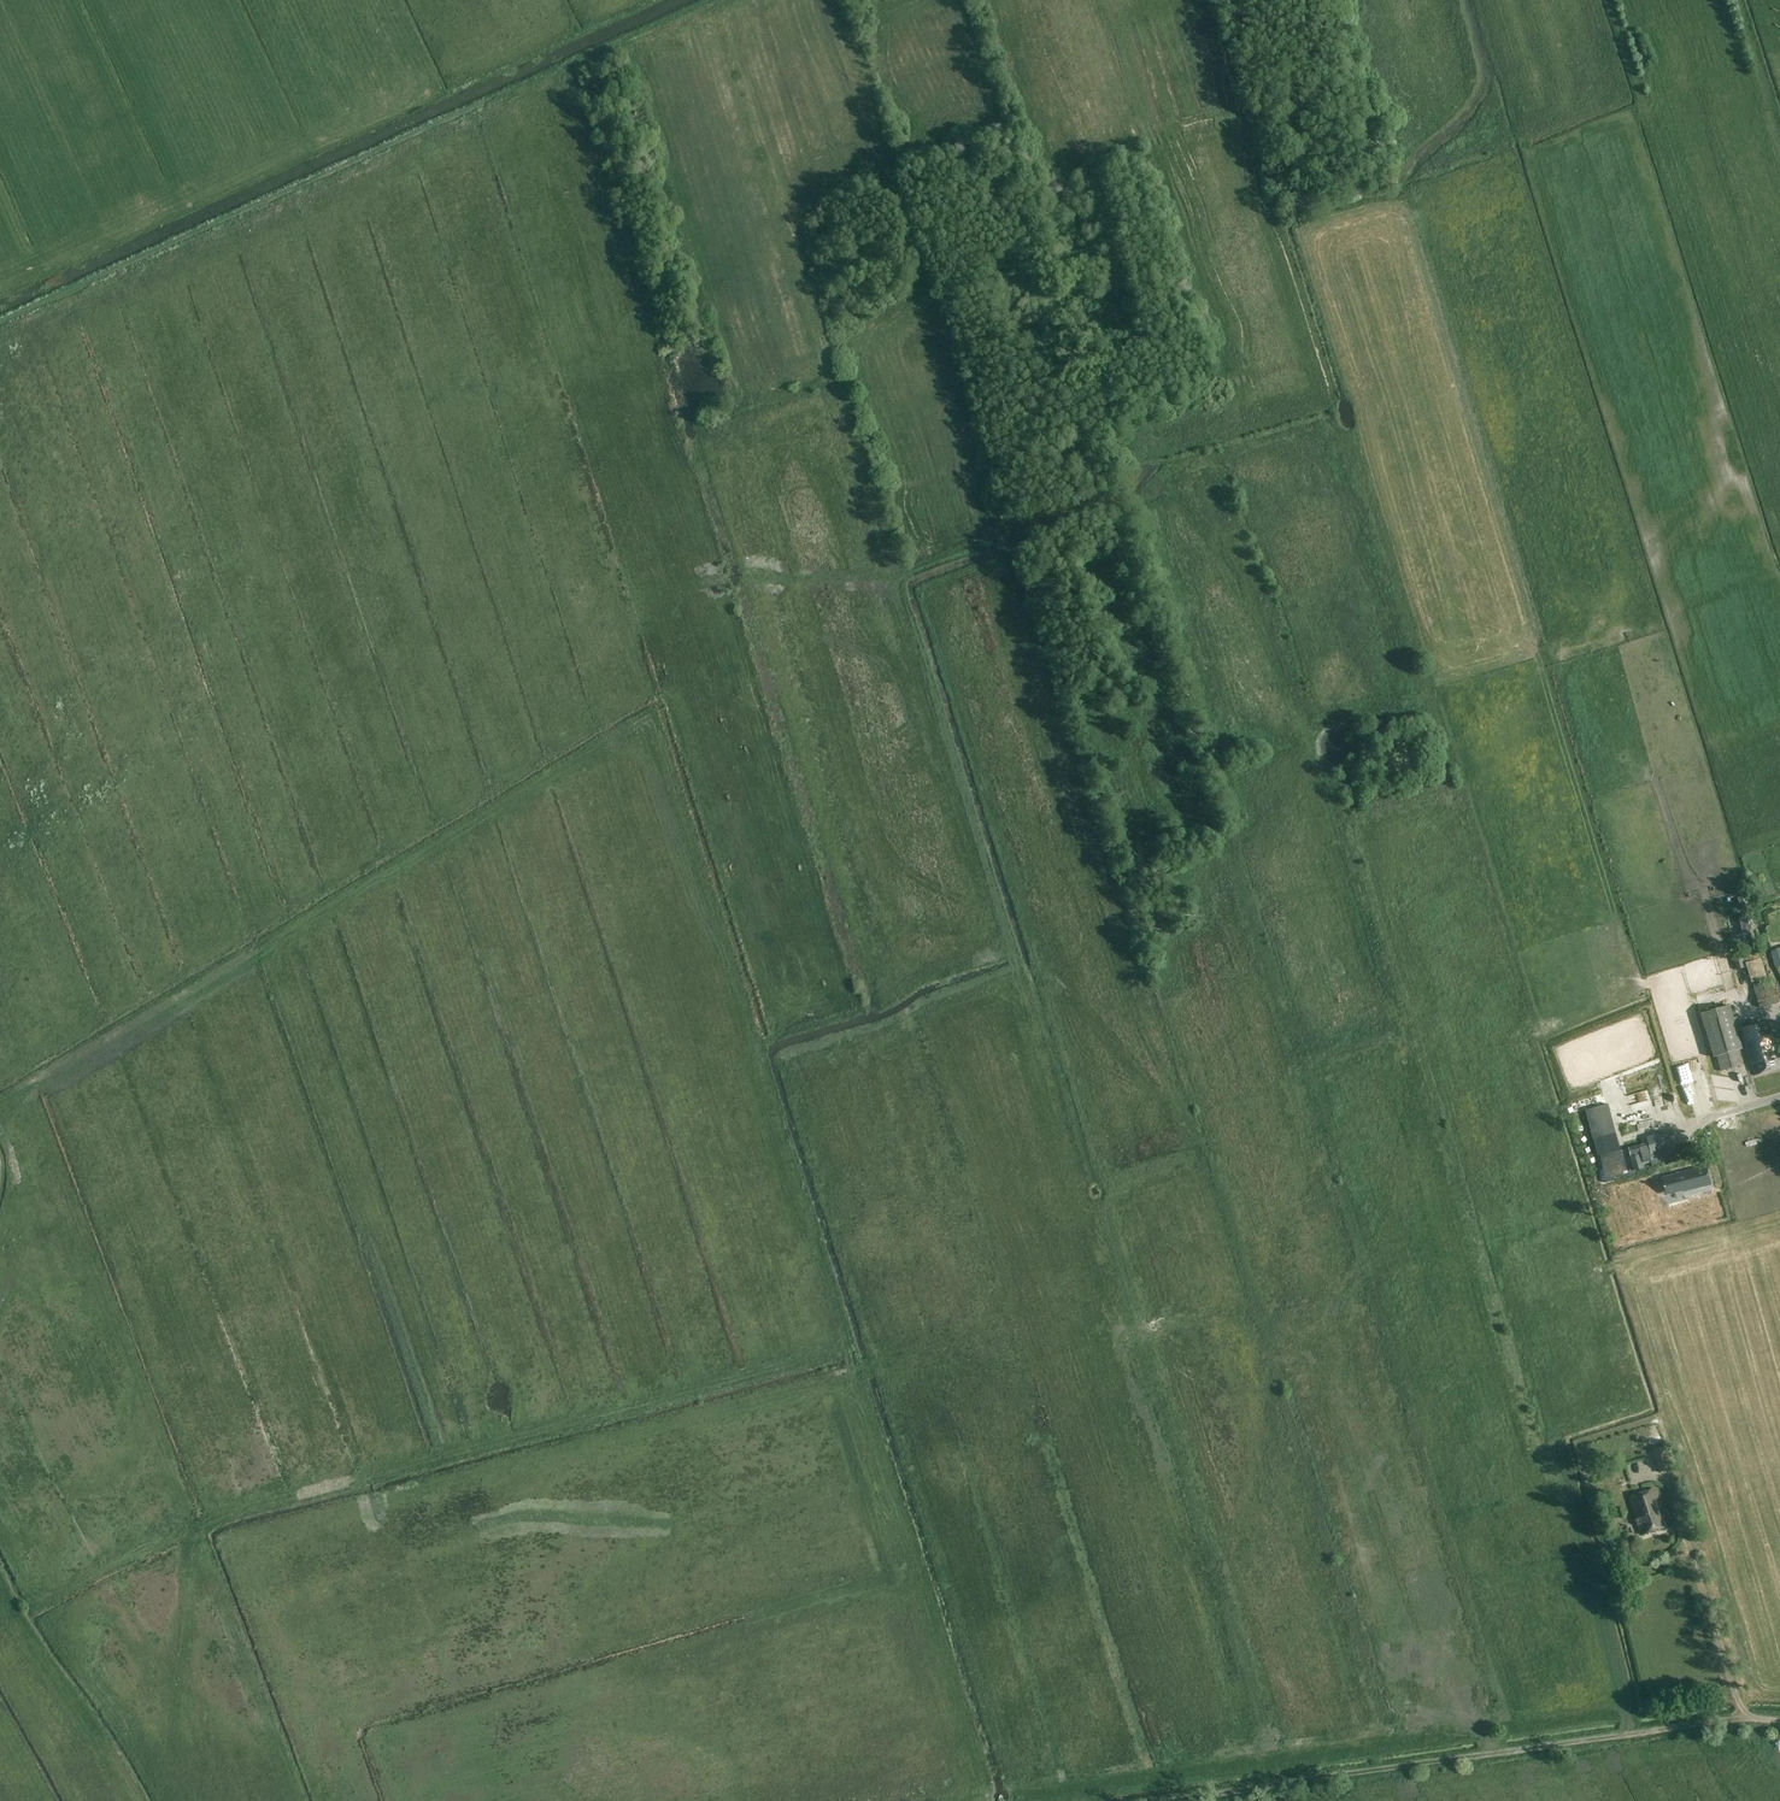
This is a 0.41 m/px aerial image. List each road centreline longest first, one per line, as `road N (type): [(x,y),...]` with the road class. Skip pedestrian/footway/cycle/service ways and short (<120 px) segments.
road 1 (track): [(1748,1715),(1173,1800)]

